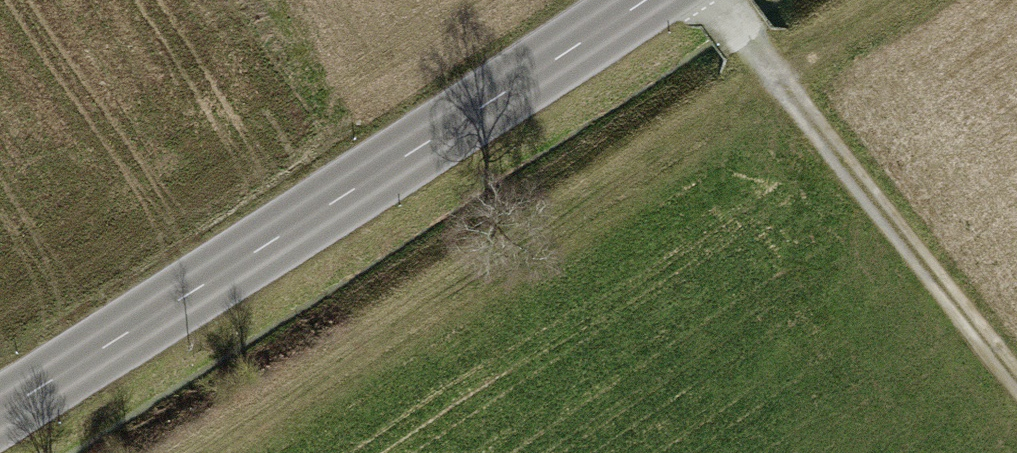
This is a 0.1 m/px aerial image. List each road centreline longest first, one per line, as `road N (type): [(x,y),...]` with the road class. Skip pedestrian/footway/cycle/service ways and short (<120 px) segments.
road 1 (track): [(199,452),(891,0)]
road 2 (secondary): [(0,407),(645,0)]
road 3 (track): [(727,0),(1016,369)]

